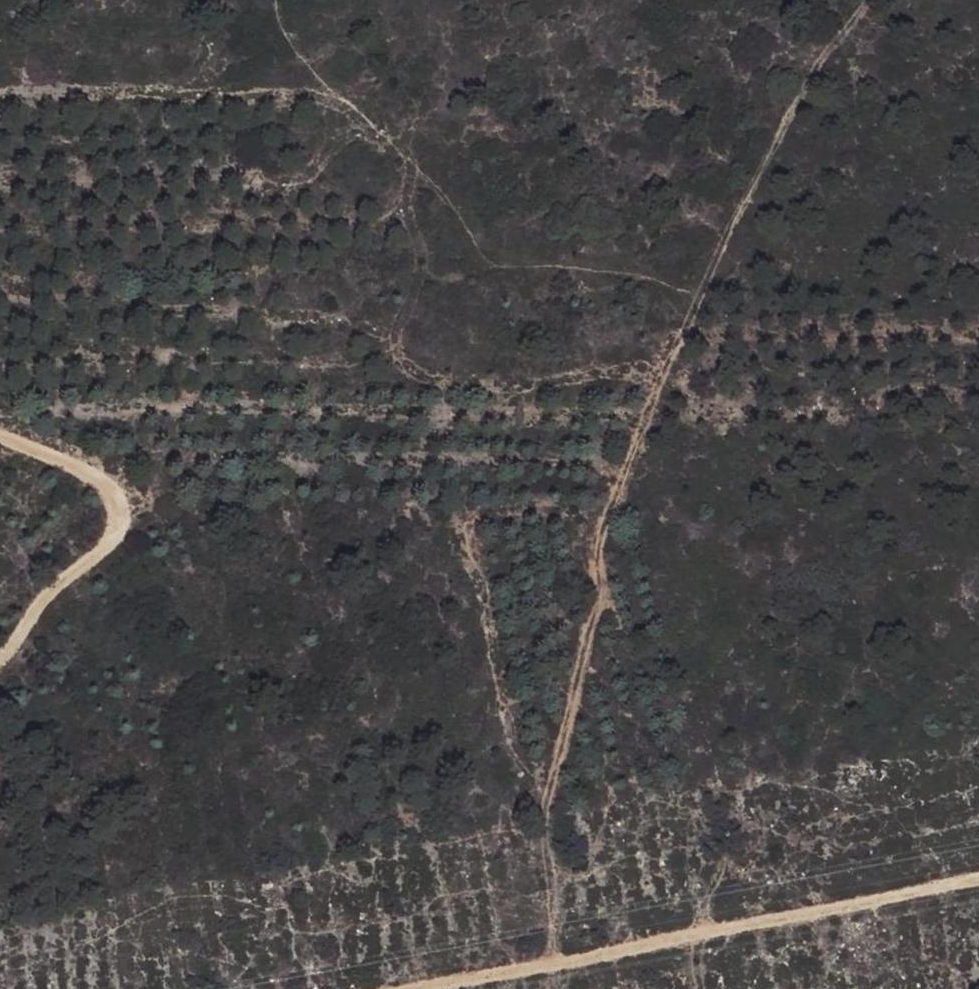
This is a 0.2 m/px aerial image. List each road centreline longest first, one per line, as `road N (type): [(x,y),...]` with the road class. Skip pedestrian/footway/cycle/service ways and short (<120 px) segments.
road 1 (track): [(427,988),(978,879)]
road 2 (track): [(0,438),(81,469),(109,497),(112,520),(0,650)]

